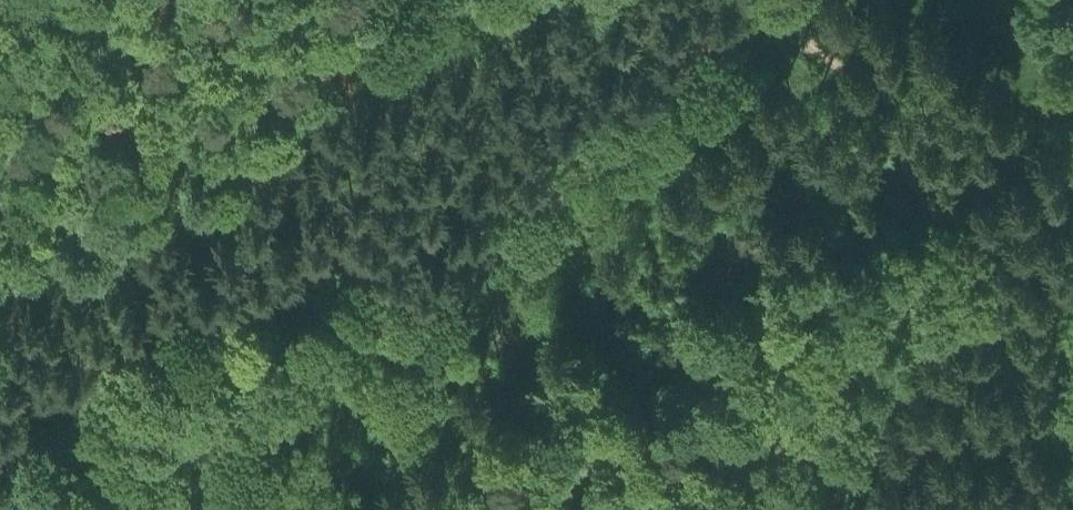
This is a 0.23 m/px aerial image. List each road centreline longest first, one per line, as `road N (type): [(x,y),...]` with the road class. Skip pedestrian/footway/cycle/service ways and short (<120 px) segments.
road 1 (track): [(0,435),(152,321),(528,170),(616,118)]
road 2 (track): [(1008,509),(966,328),(922,209),(863,95),(783,23)]
road 3 (track): [(616,118),(700,49),(783,23)]

